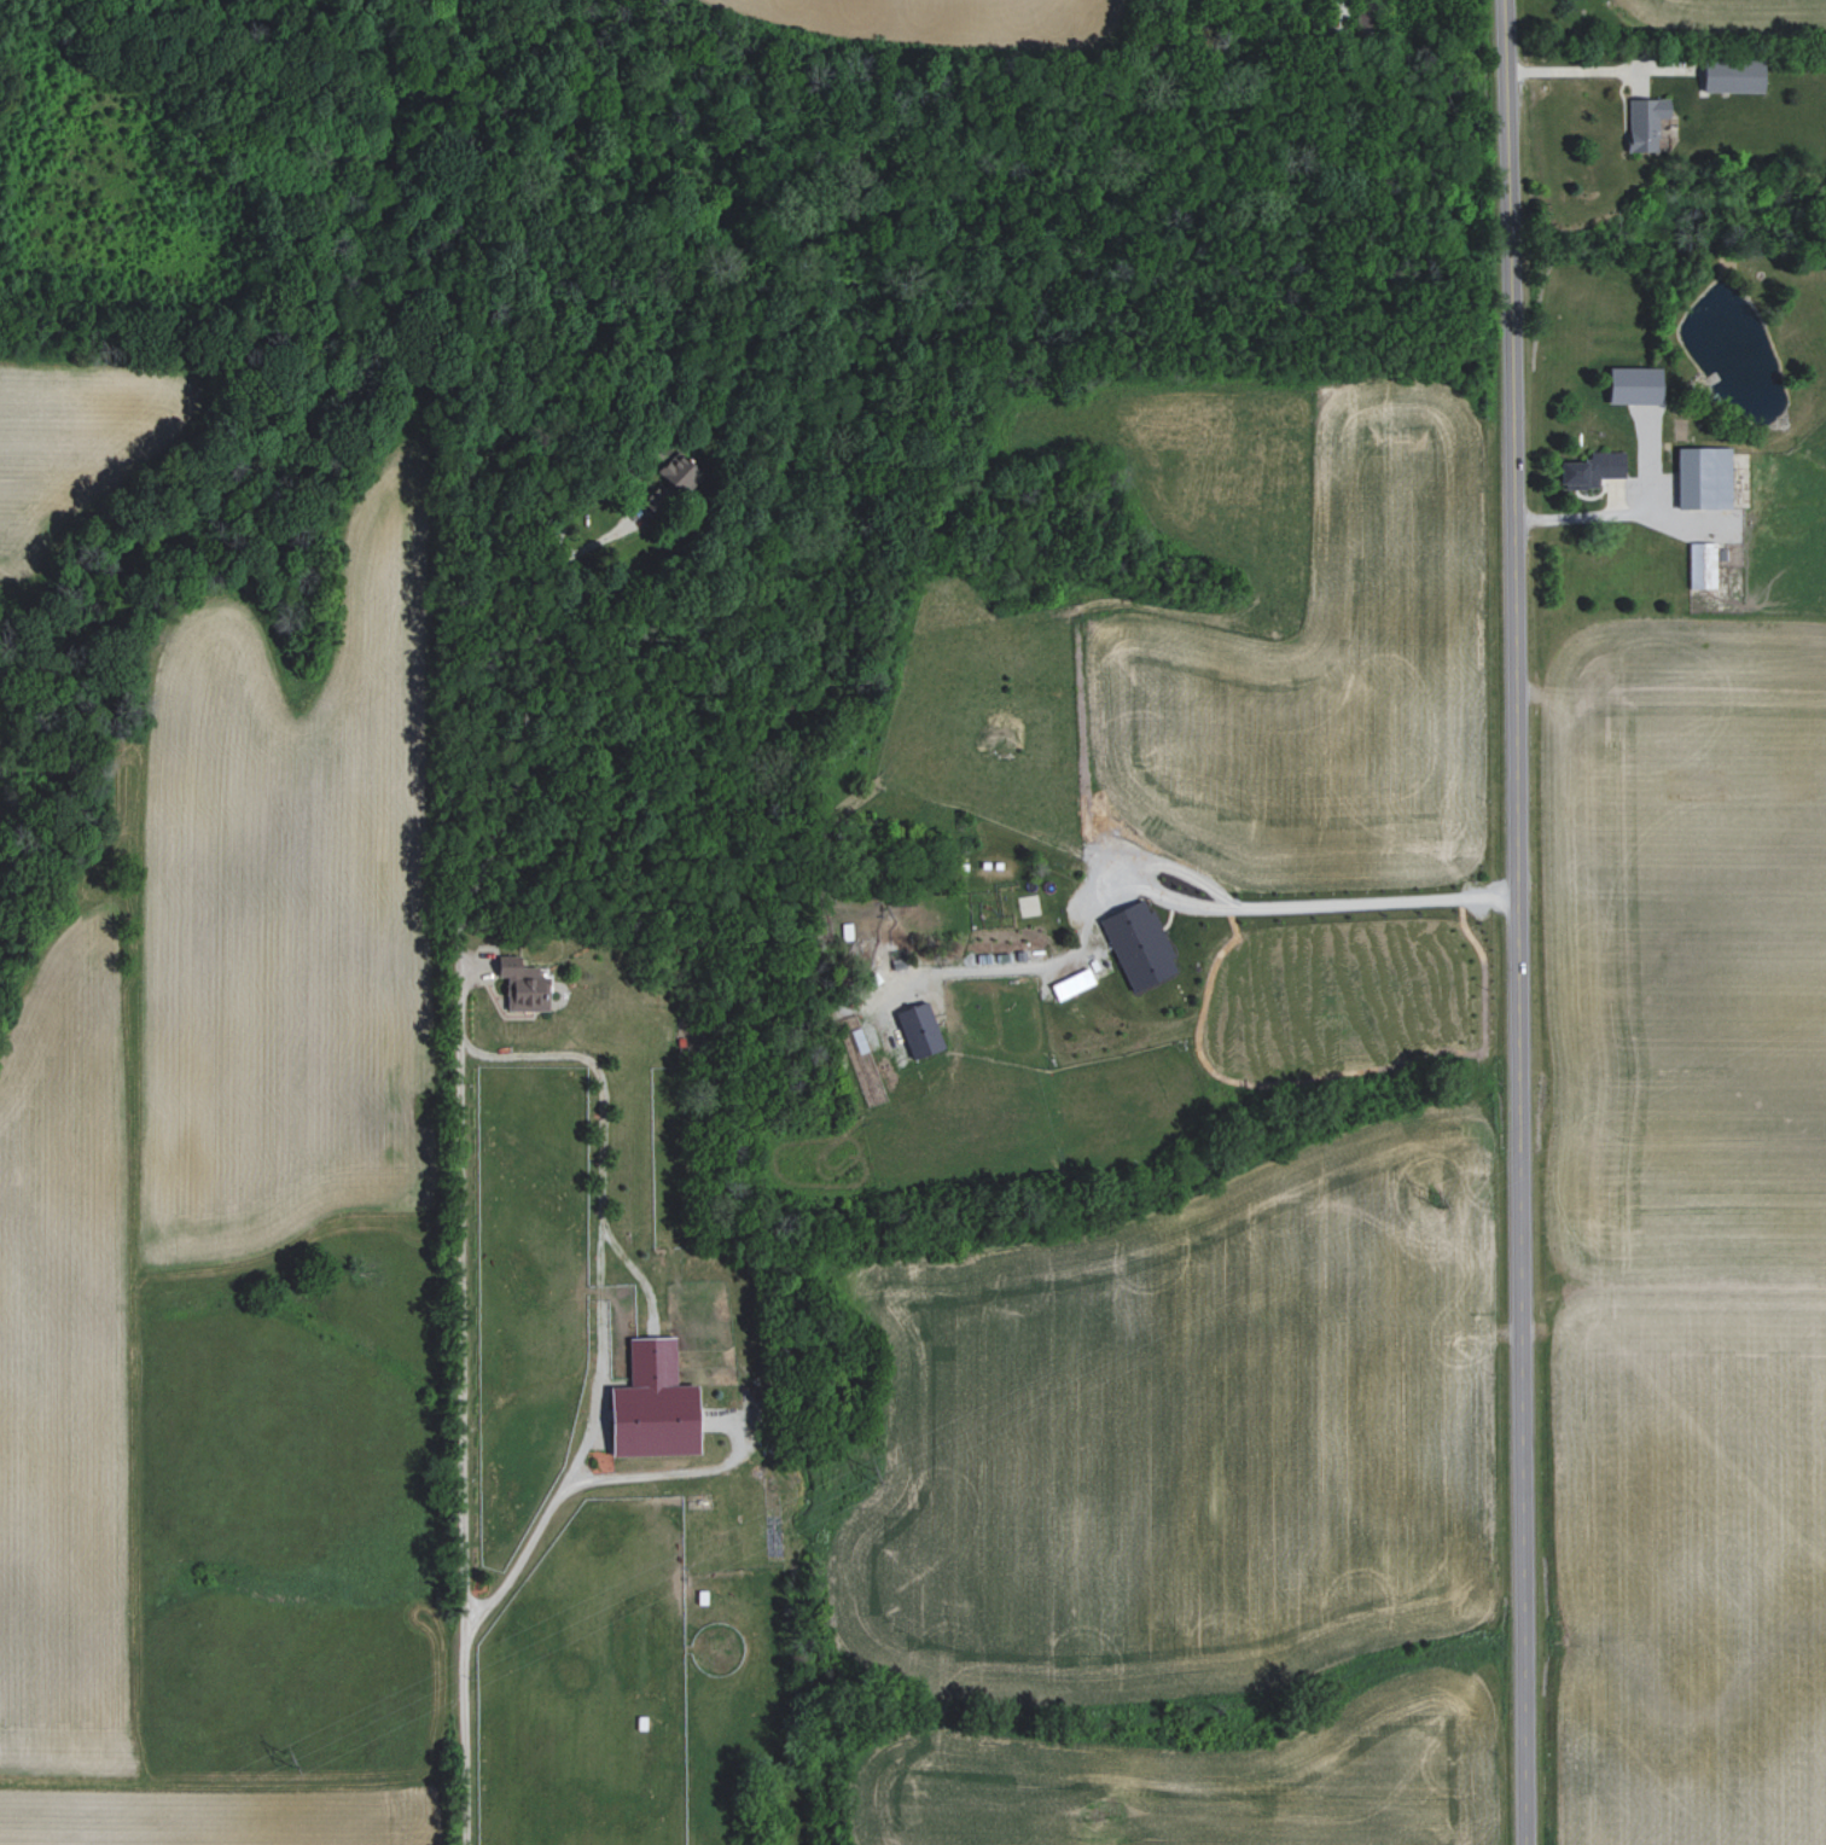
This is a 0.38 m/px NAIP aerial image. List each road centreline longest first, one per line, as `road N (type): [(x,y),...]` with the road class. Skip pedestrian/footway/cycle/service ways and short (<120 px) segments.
road 1 (tertiary): [(1527,1844),(1508,0)]

